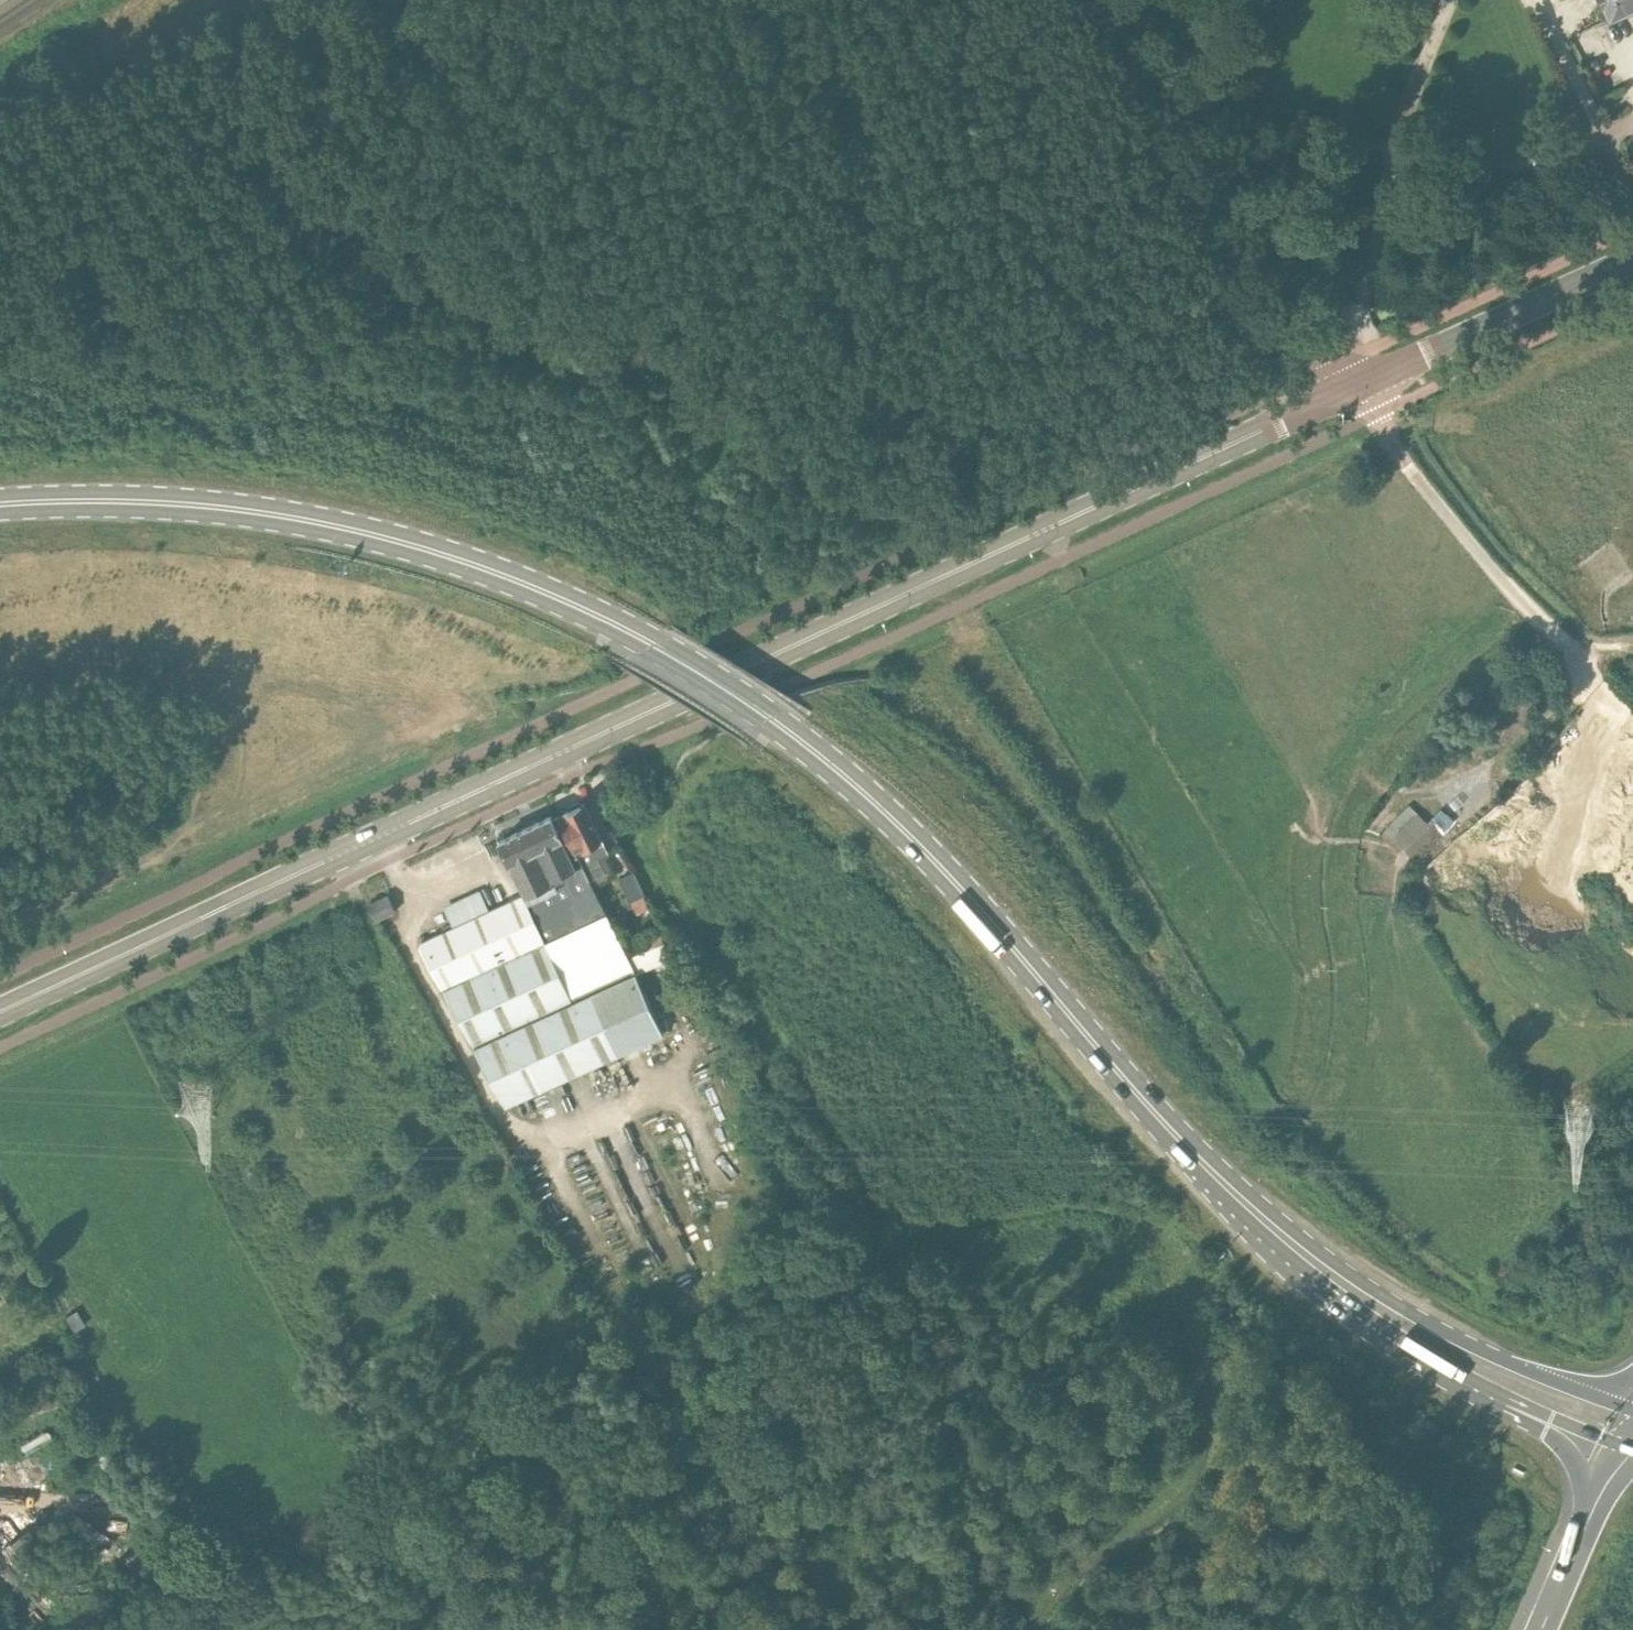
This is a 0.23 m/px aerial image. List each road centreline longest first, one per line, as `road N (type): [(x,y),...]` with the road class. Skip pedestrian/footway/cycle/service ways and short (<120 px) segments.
road 1 (tertiary): [(0,1012),(1353,389)]
road 2 (tertiary): [(0,505),(158,503),(323,525),(485,570),(638,637),(752,707),(877,805),(1220,1183)]
road 3 (tertiary): [(1220,1183),(1293,1258),(1382,1326),(1490,1389),(1619,1445)]
road 4 (tertiary): [(1632,1409),(1528,1370),(1413,1314),(1220,1183)]
road 5 (unclassified): [(1353,389),(1116,0)]
road 6 (tertiary): [(1353,389),(1632,262)]
road 7 (trunk): [(1619,1445),(1541,1629)]

